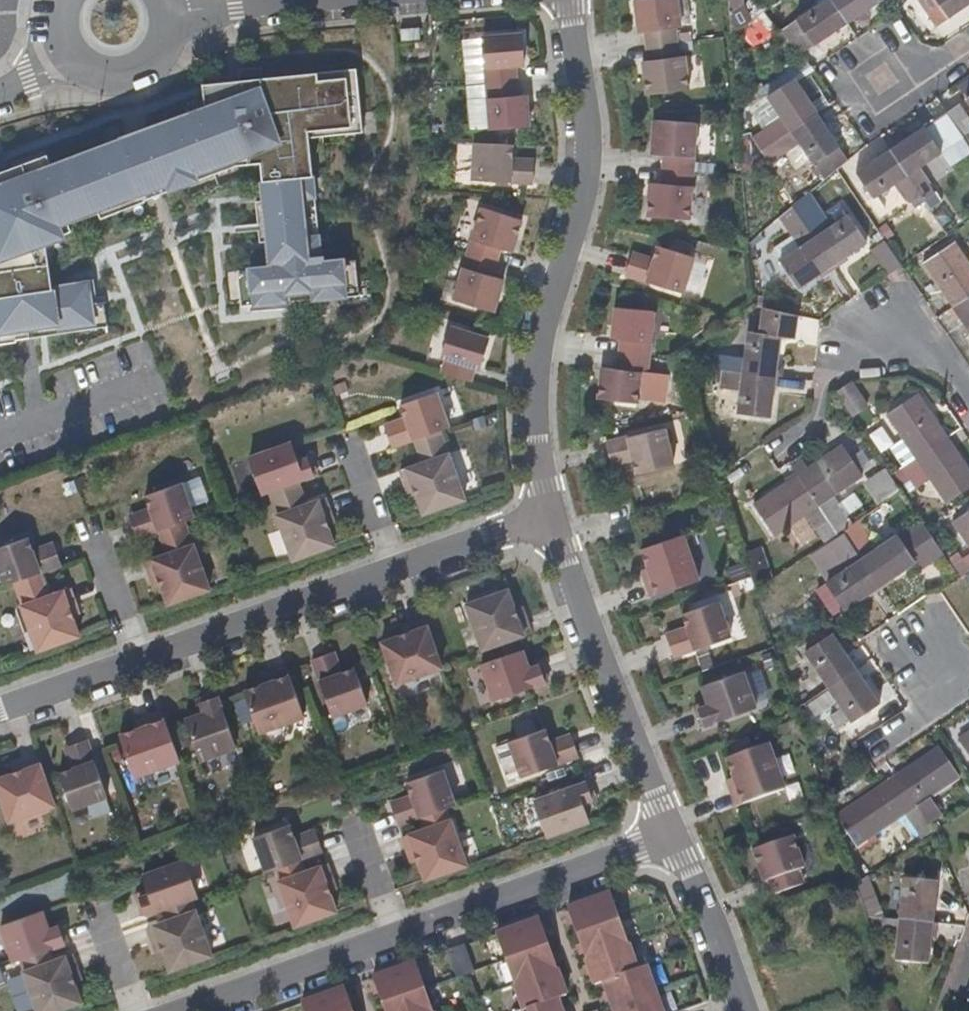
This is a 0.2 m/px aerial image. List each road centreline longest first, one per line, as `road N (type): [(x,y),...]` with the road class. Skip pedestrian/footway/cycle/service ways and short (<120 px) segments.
road 1 (residential): [(0,710),(547,518)]
road 2 (residential): [(567,0),(586,156),(537,352),(532,403),(547,518)]
road 3 (residential): [(670,840),(200,1010)]
road 4 (residential): [(547,518),(670,840)]
road 5 (residential): [(670,840),(743,1010)]
road 6 (residential): [(351,0),(176,17)]
road 7 (residential): [(60,67),(98,89),(143,81),(171,50),(176,17)]

